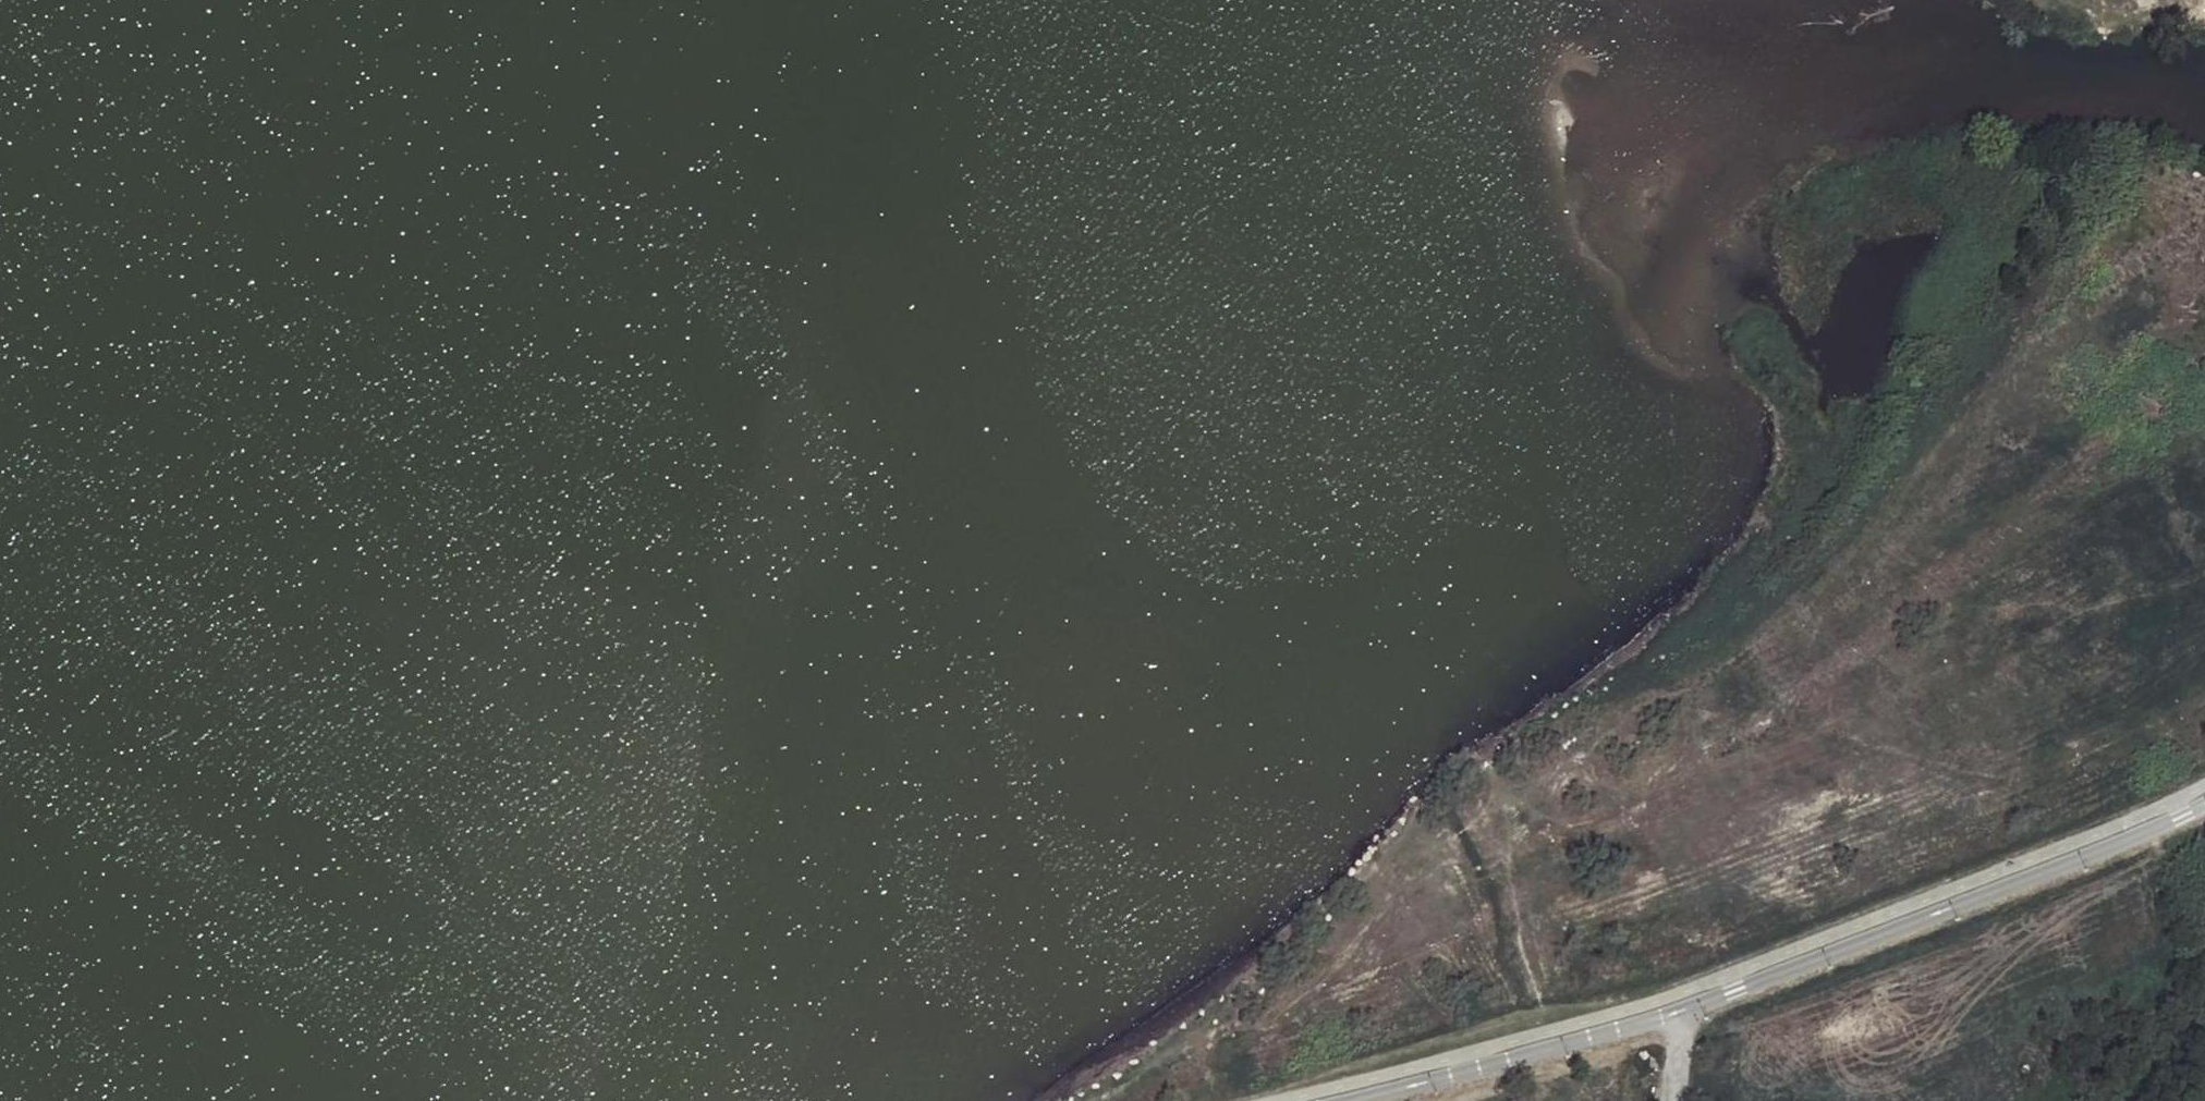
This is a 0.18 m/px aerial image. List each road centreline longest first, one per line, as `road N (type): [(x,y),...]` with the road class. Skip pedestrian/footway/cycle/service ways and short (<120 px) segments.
road 1 (unclassified): [(2204,804),(2135,838),(1674,1011),(1334,1100)]

